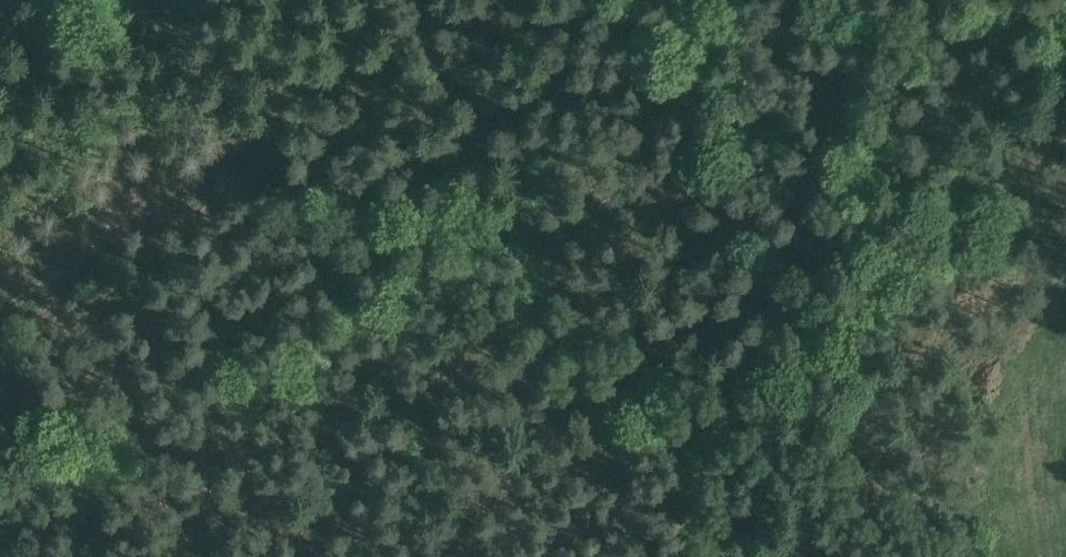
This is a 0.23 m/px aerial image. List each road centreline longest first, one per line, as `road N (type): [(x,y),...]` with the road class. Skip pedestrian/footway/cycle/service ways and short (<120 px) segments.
road 1 (track): [(674,556),(897,0)]

